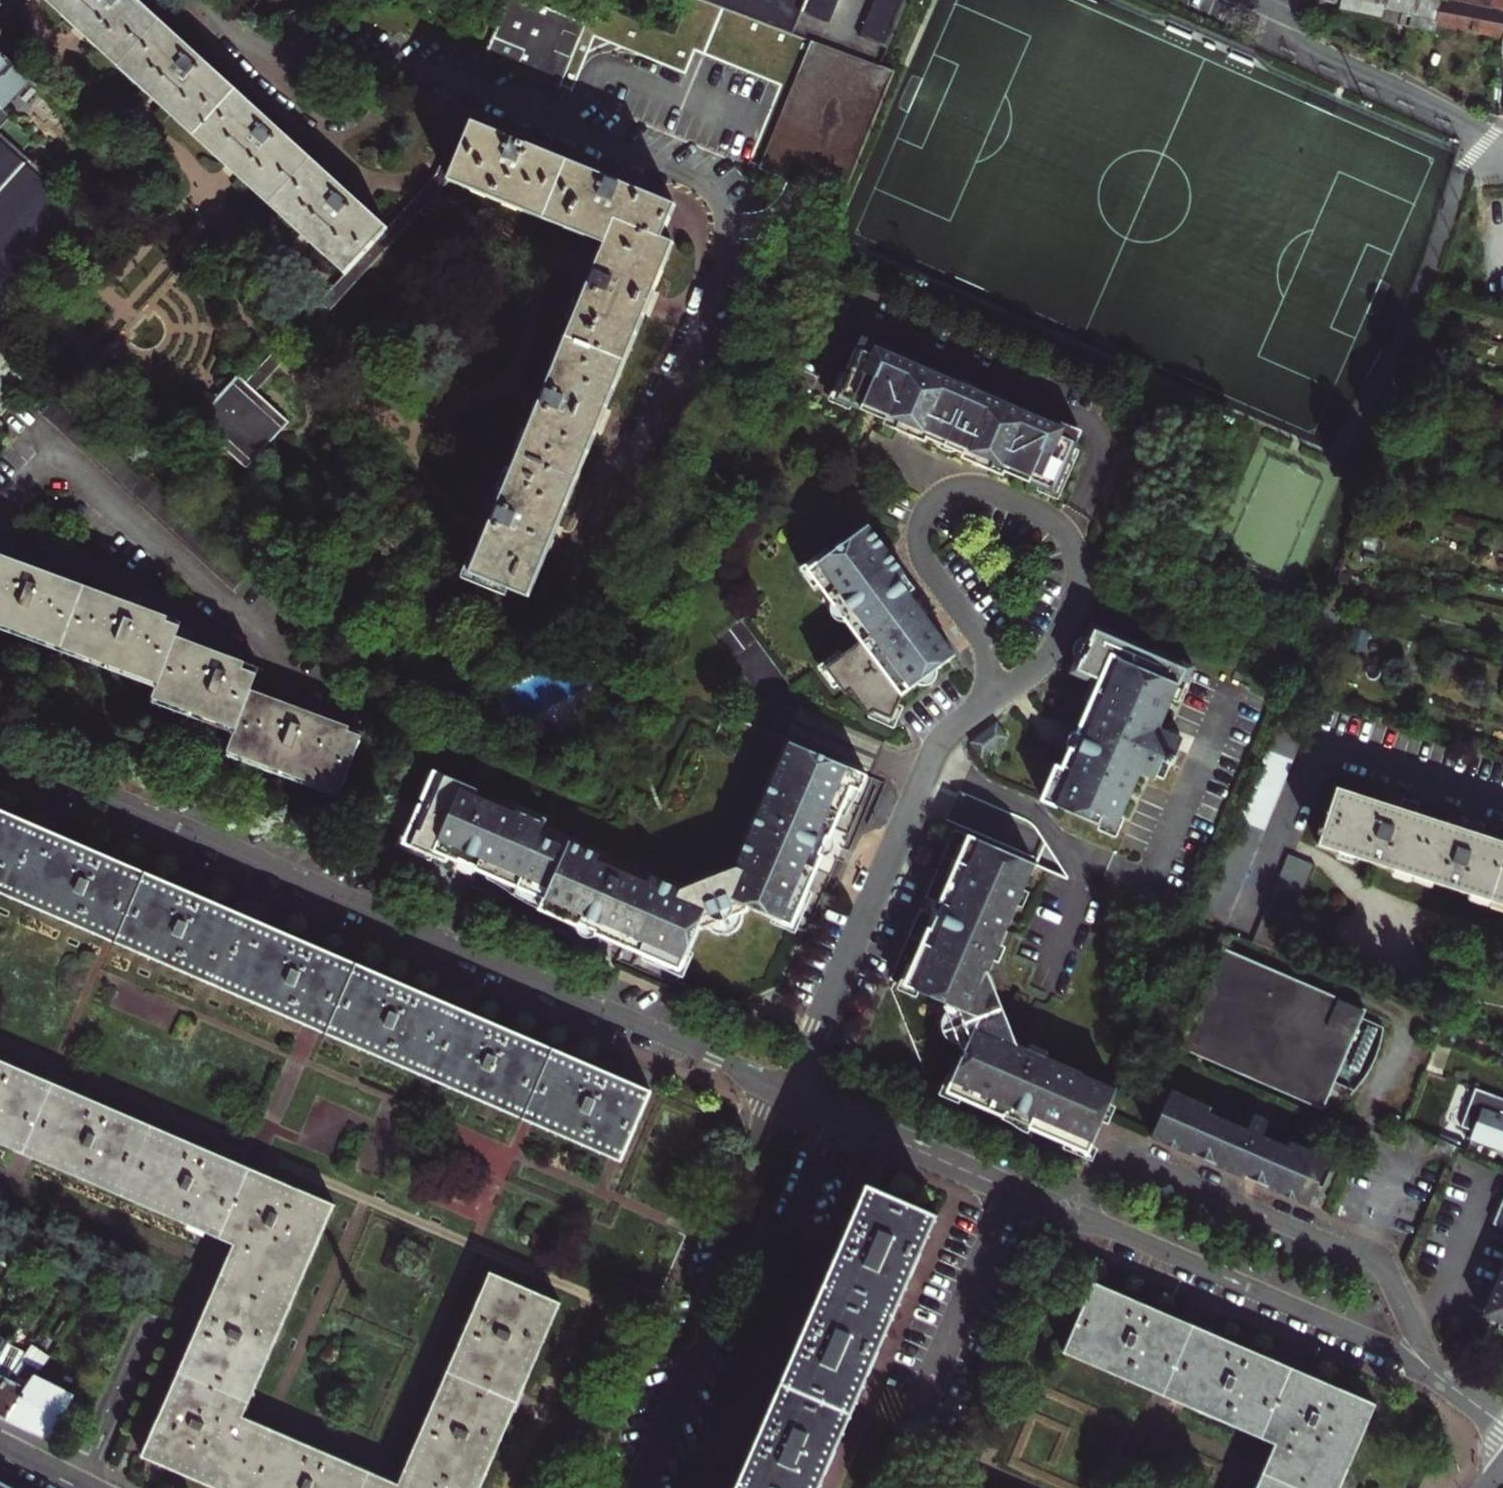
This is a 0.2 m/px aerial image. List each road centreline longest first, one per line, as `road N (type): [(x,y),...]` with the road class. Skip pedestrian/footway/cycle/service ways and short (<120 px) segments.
road 1 (residential): [(0,749),(792,1095)]
road 2 (residential): [(987,702),(1054,642),(1072,603),(1077,560),(1070,539),(1047,516),(967,488),(929,505),(919,544),(978,634),(990,686)]
road 3 (residential): [(792,1095),(933,751),(987,702)]
road 4 (residential): [(1442,1379),(1380,1267),(1125,1155),(1106,1159),(1096,1172)]
road 5 (residential): [(0,498),(25,472),(75,473),(308,684)]
road 6 (residential): [(1099,1228),(1442,1379)]
road 7 (residential): [(1253,0),(1301,44),(1502,143)]
road 8 (residential): [(792,1095),(1031,1199)]

